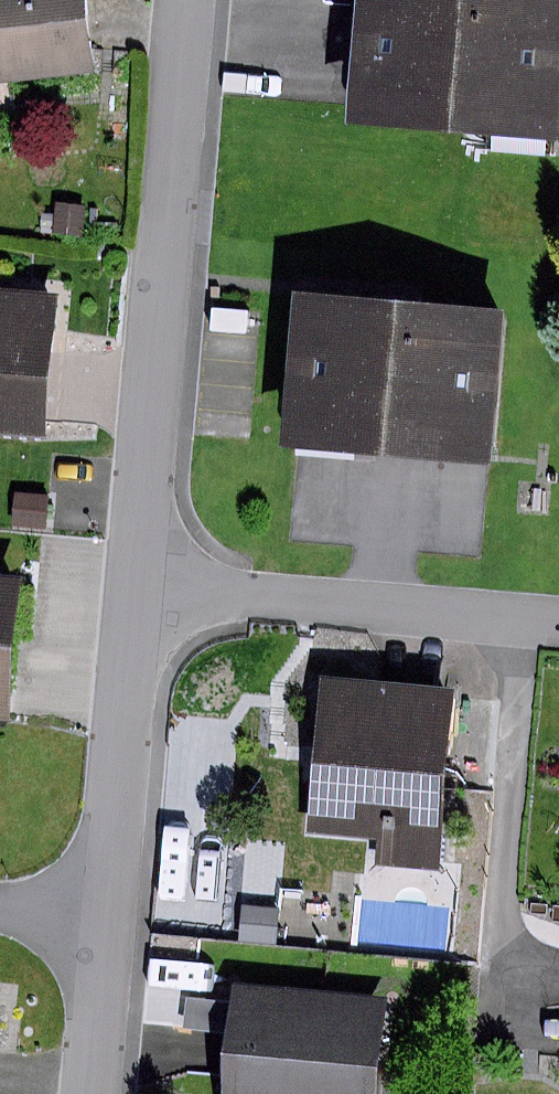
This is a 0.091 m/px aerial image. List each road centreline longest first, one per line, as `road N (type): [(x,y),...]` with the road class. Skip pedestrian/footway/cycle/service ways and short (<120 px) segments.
road 1 (residential): [(187,0),(139,582)]
road 2 (residential): [(139,582),(558,624)]
road 3 (residential): [(139,582),(111,911)]
road 4 (residential): [(111,911),(95,1093)]

